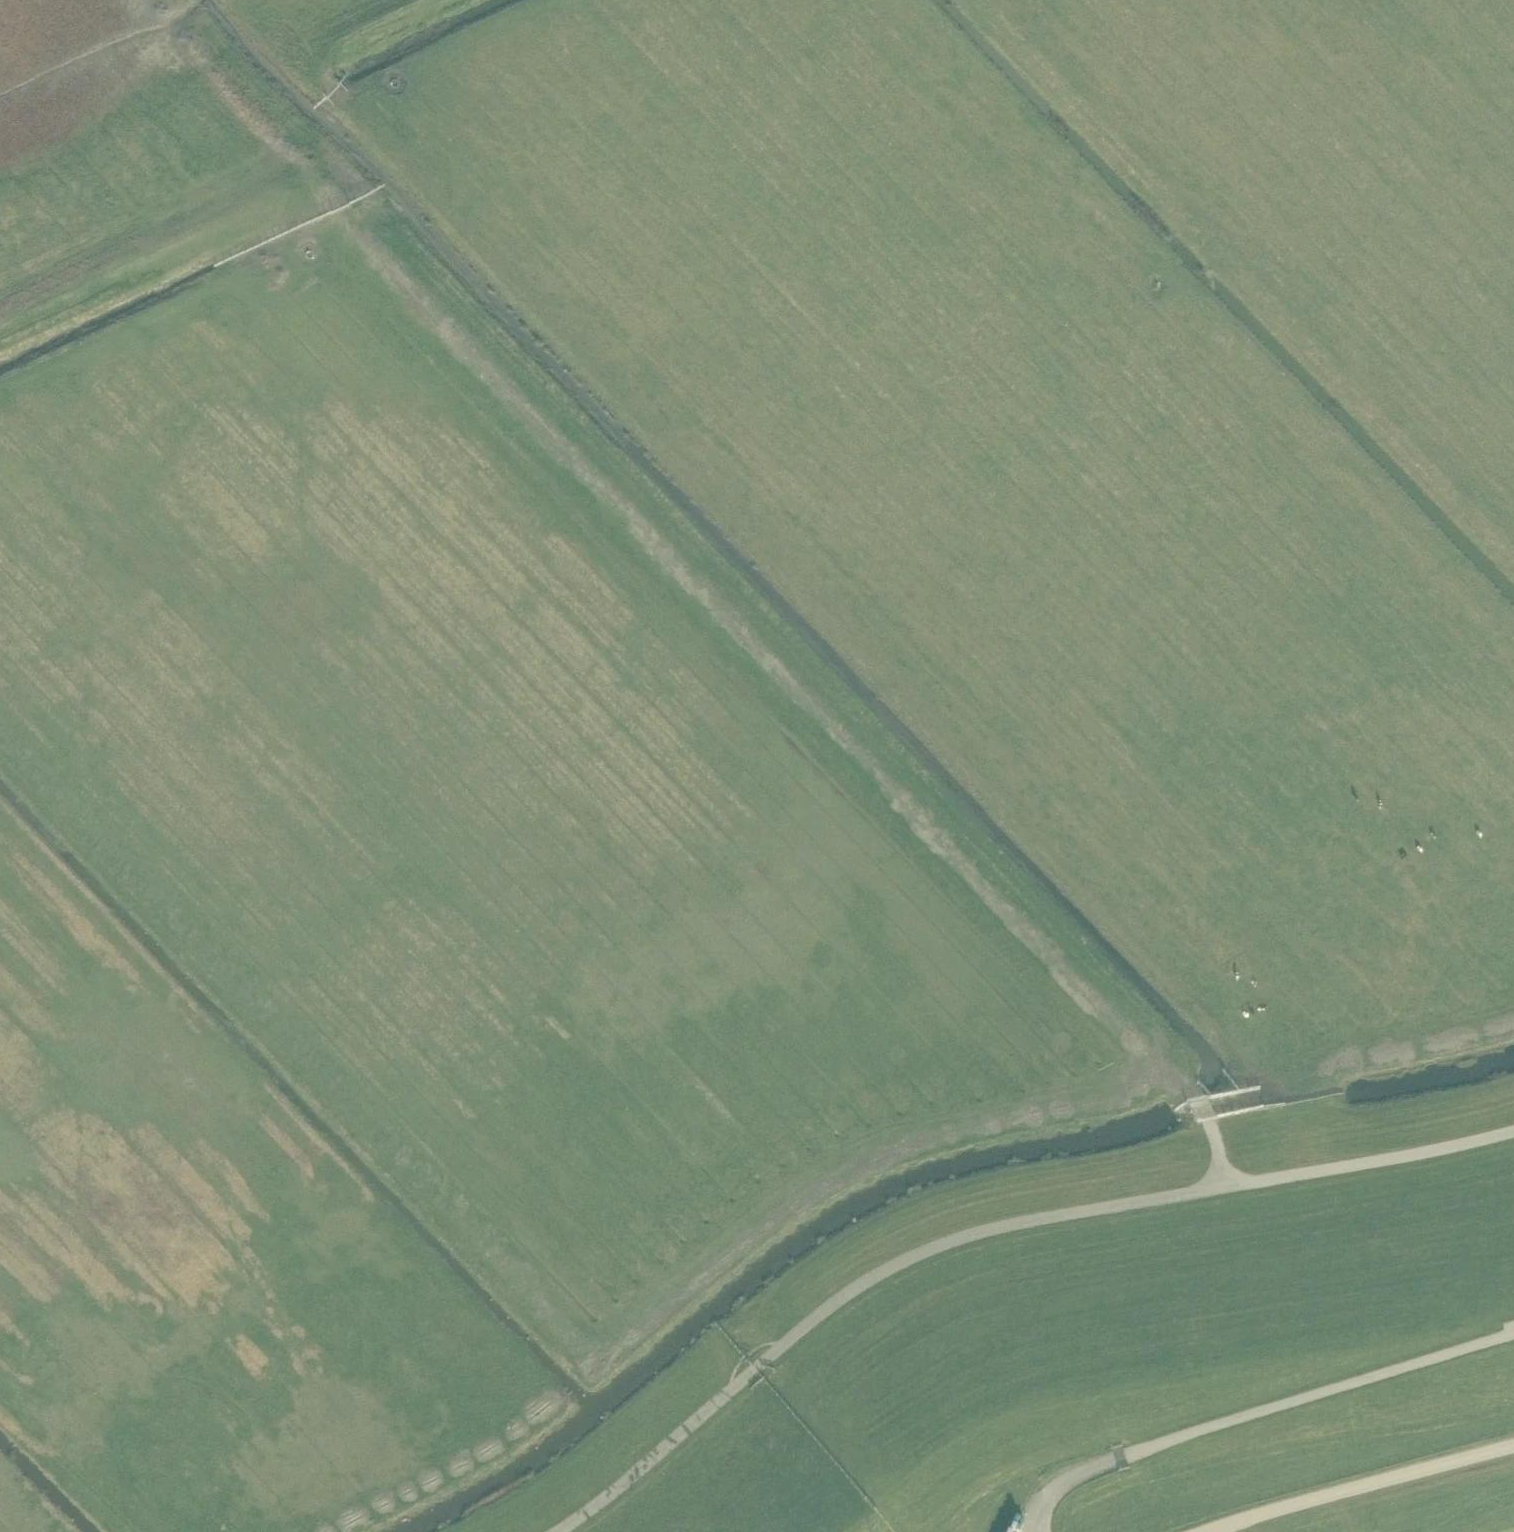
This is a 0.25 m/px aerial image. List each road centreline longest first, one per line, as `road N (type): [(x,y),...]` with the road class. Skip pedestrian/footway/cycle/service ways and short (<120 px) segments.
road 1 (unclassified): [(1213,1531),(1513,1448)]

